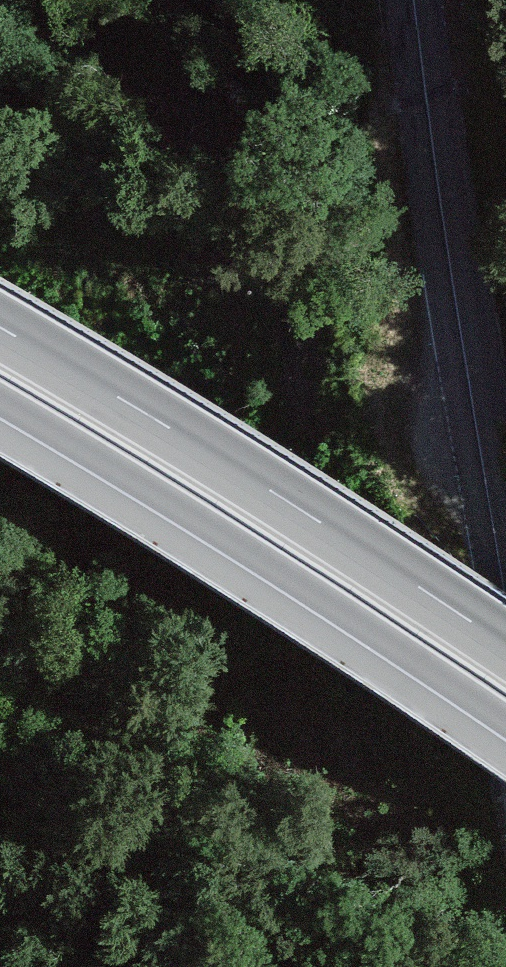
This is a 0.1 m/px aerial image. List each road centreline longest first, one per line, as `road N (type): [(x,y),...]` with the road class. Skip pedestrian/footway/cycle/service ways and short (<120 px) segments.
road 1 (secondary): [(505,600),(414,0)]
road 2 (trunk): [(0,400),(505,721)]
road 3 (trunk): [(505,646),(0,327)]

